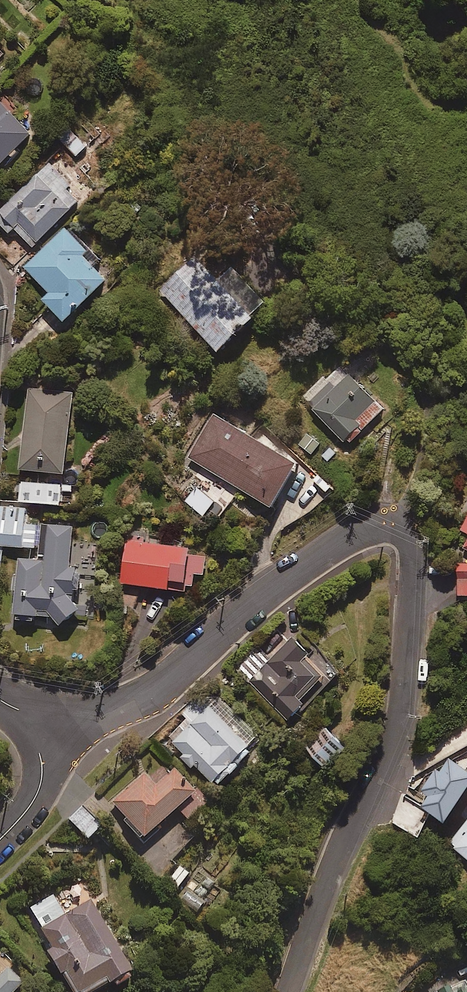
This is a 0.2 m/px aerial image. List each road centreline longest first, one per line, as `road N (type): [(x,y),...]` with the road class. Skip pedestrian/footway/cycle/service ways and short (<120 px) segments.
road 1 (unclassified): [(30,714),(96,712),(149,693),(316,558),(362,531),(401,532),(413,575),(394,736),(318,898),(287,991)]
road 2 (residential): [(30,714),(40,787),(0,840)]

